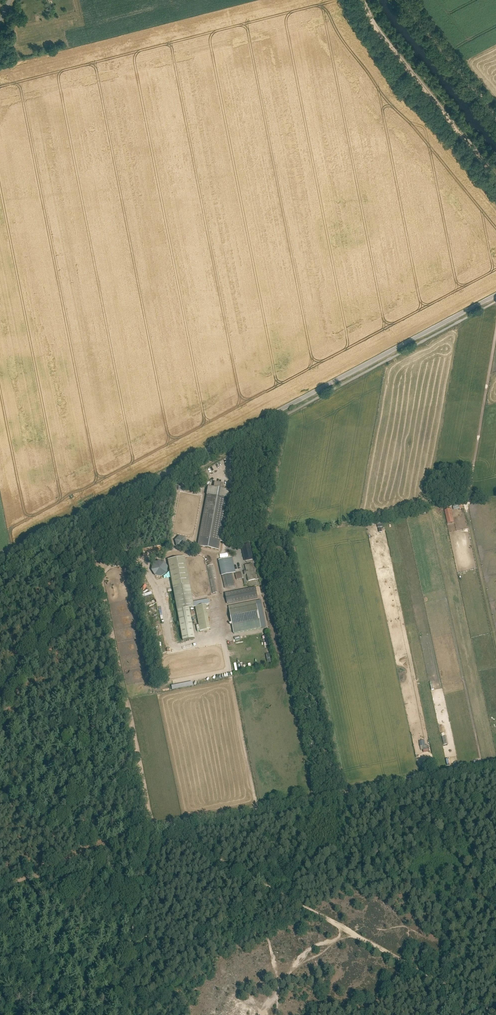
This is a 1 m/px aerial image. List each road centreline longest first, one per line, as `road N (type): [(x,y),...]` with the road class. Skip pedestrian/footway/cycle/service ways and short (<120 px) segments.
road 1 (unclassified): [(495,764),(150,828)]
road 2 (unclassified): [(227,439),(495,293)]
road 3 (track): [(0,693),(173,468)]
road 4 (track): [(101,579),(150,828)]
road 5 (track): [(361,0),(374,29),(495,180)]
road 6 (track): [(0,558),(173,468)]
road 7 (track): [(495,1014),(343,928)]
road 8 (track): [(495,330),(468,499)]
road 9 (track): [(406,0),(495,117)]
road 10 (track): [(343,928),(224,864)]
road 11 (track): [(30,876),(150,828)]

